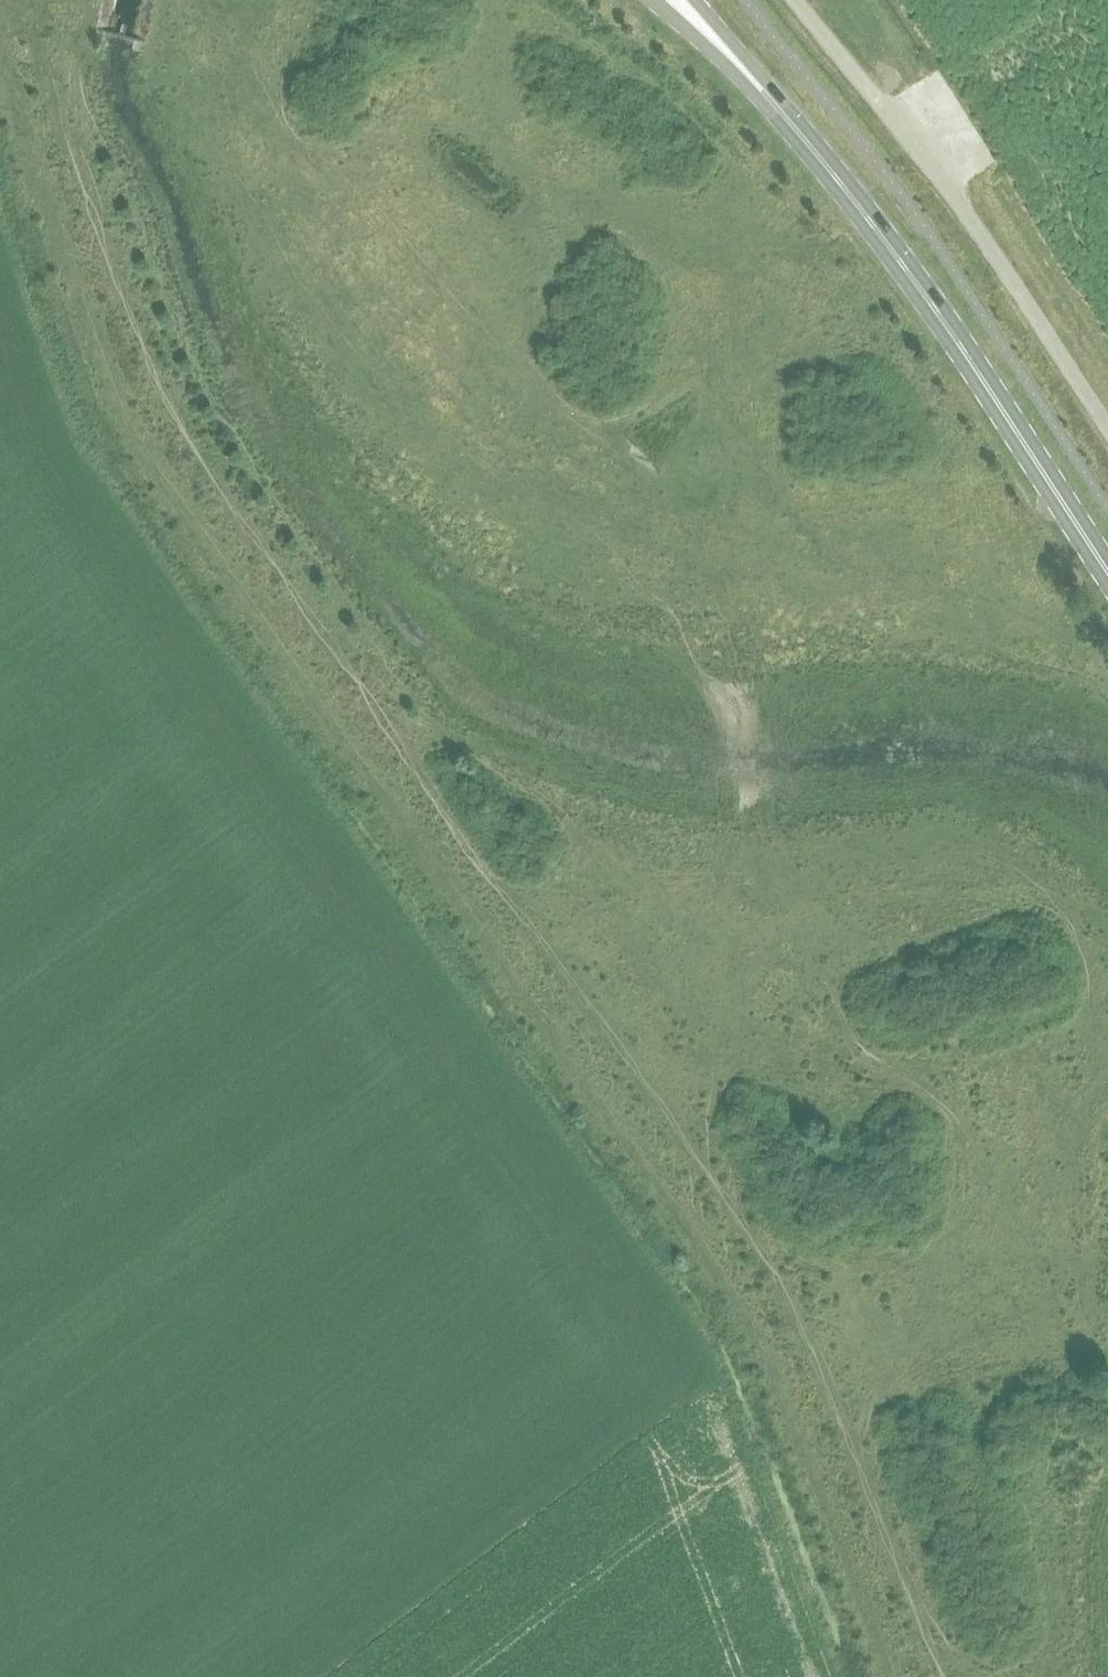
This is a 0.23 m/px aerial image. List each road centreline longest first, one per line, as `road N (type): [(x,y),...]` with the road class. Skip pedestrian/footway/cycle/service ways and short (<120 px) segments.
road 1 (primary): [(1107,572),(947,326),(761,91)]
road 2 (unclassified): [(1107,429),(959,207),(796,0)]
road 3 (primary): [(651,0),(761,91)]

